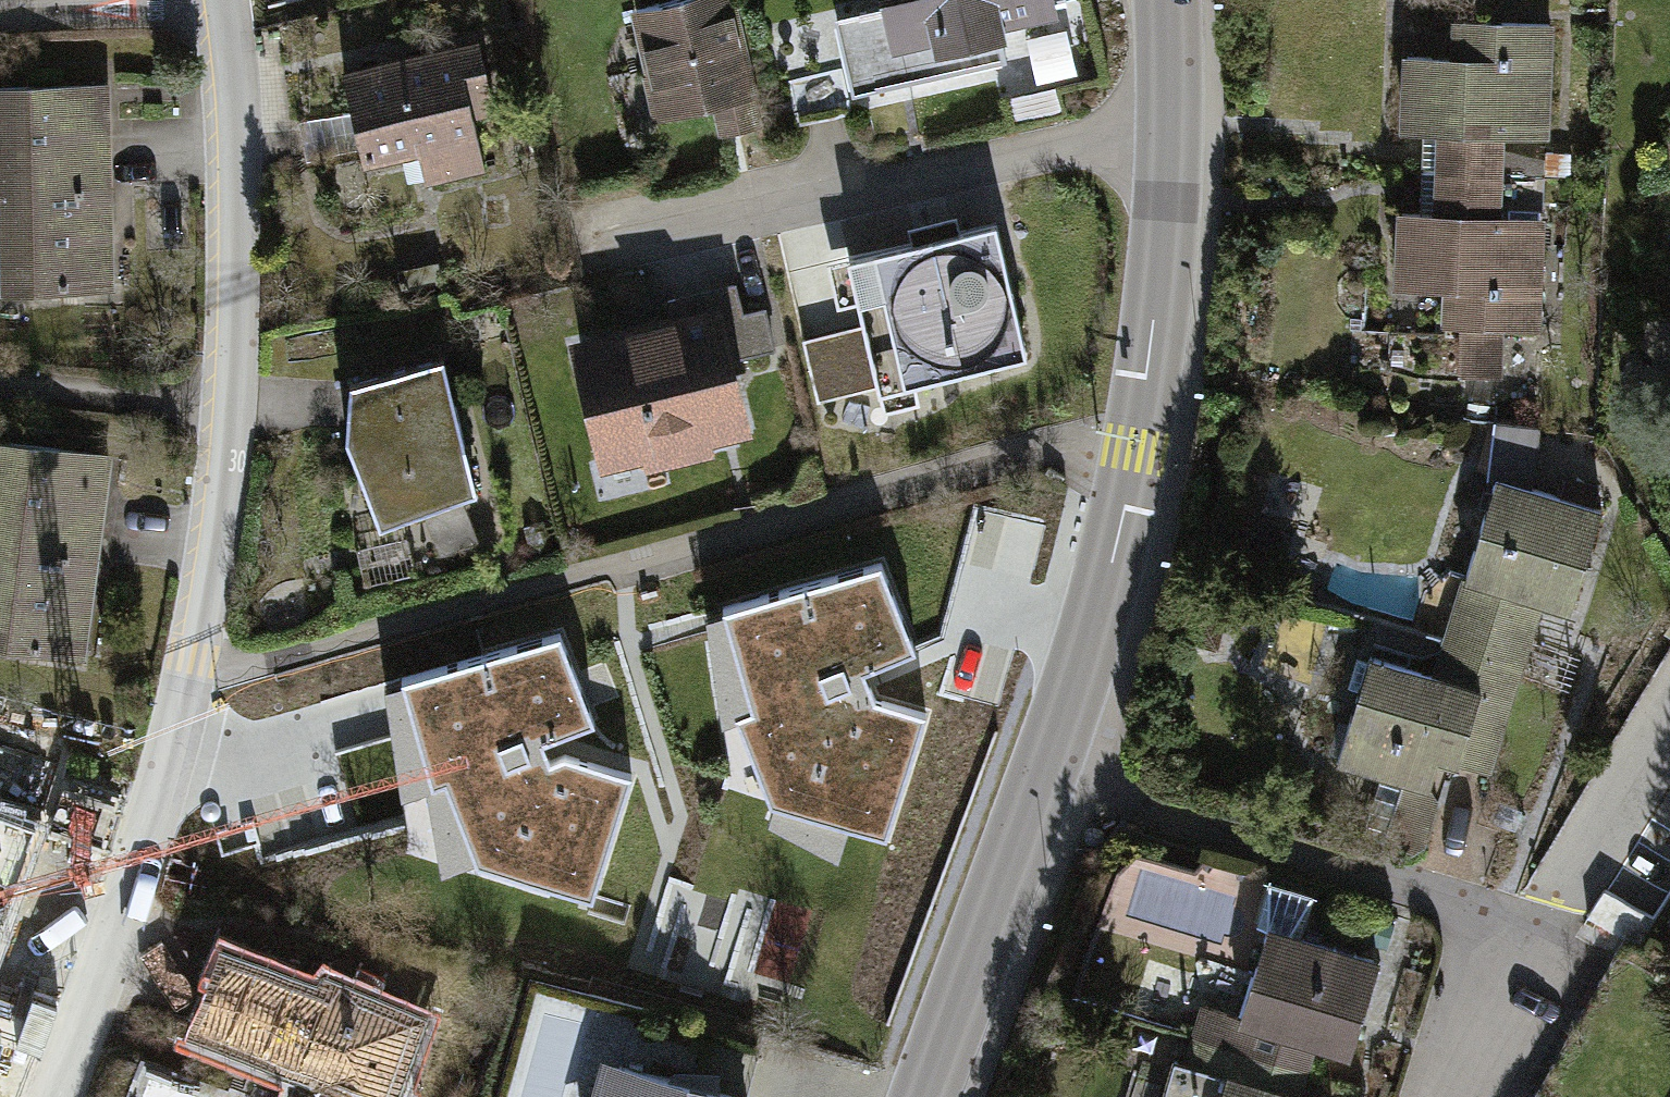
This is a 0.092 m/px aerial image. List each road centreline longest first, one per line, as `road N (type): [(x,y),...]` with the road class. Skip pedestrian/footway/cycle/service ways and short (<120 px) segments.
road 1 (residential): [(217,0),(233,192),(229,401),(212,541),(147,824),(53,1096)]
road 2 (secondary): [(1169,0),(1172,133),(1136,450),(1106,585),(1047,770)]
road 3 (residential): [(1468,1096),(1550,926),(1047,770)]
road 4 (secondary): [(1047,770),(926,1096)]

